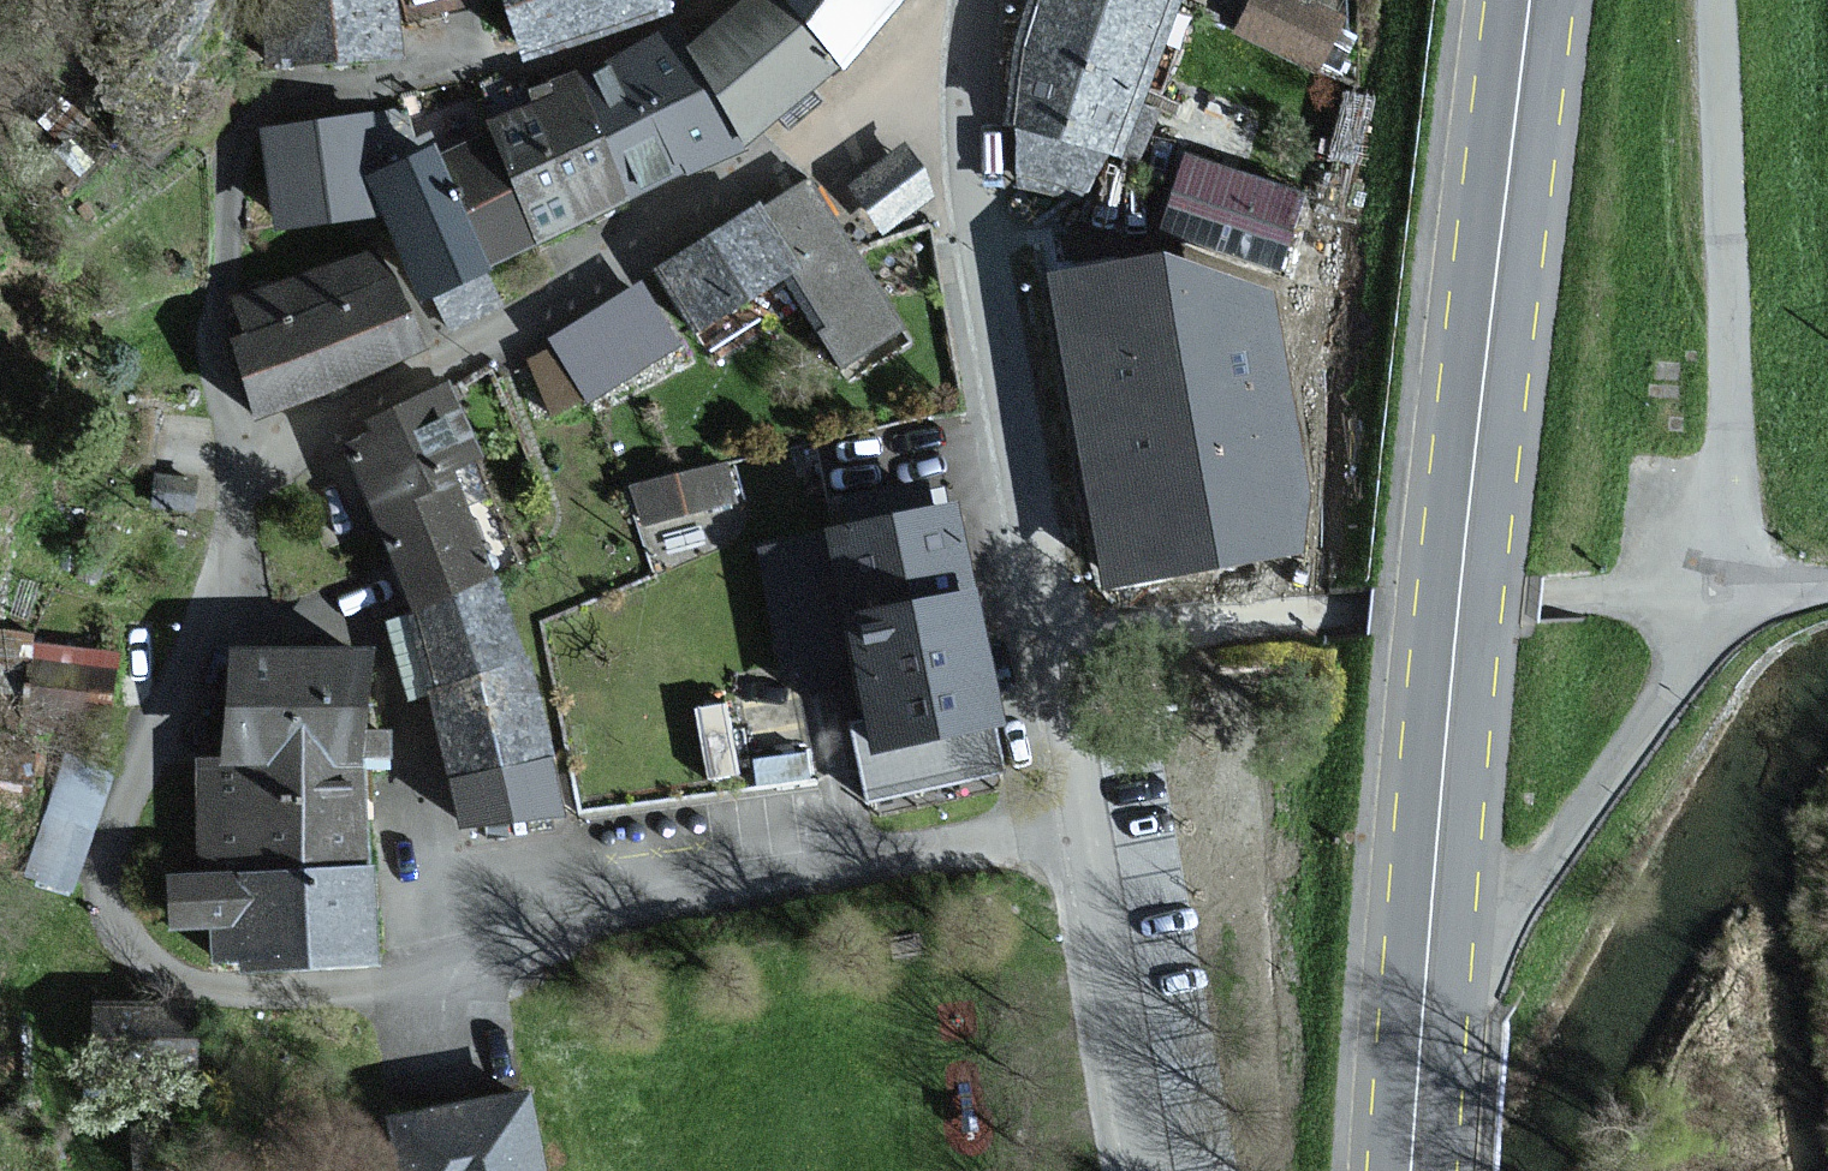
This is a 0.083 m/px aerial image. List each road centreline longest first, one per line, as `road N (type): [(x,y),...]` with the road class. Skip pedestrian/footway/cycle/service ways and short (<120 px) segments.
road 1 (residential): [(197,535),(83,894),(93,936),(170,993),(236,1001),(393,990),(552,924),(1085,818)]
road 2 (primary): [(1532,0),(1441,728),(1425,941)]
road 3 (residential): [(963,73),(227,483),(197,535)]
road 4 (residential): [(435,0),(451,58),(433,75),(285,98),(248,112),(220,140),(202,186),(195,289),(197,535)]
road 5 (residential): [(1724,596),(1559,593),(1312,614),(1057,649)]
road 6 (unclassified): [(1724,596),(1728,376),(1715,0)]
road 7 (residential): [(1057,649),(972,202),(963,73)]
road 8 (unclassified): [(1425,941),(1485,922),(1513,895),(1646,720),(1724,596)]
road 9 (residential): [(1132,1170),(1085,818)]
road 10 (primary): [(1425,941),(1412,1170)]
road 11 (residential): [(1085,818),(1057,649)]

